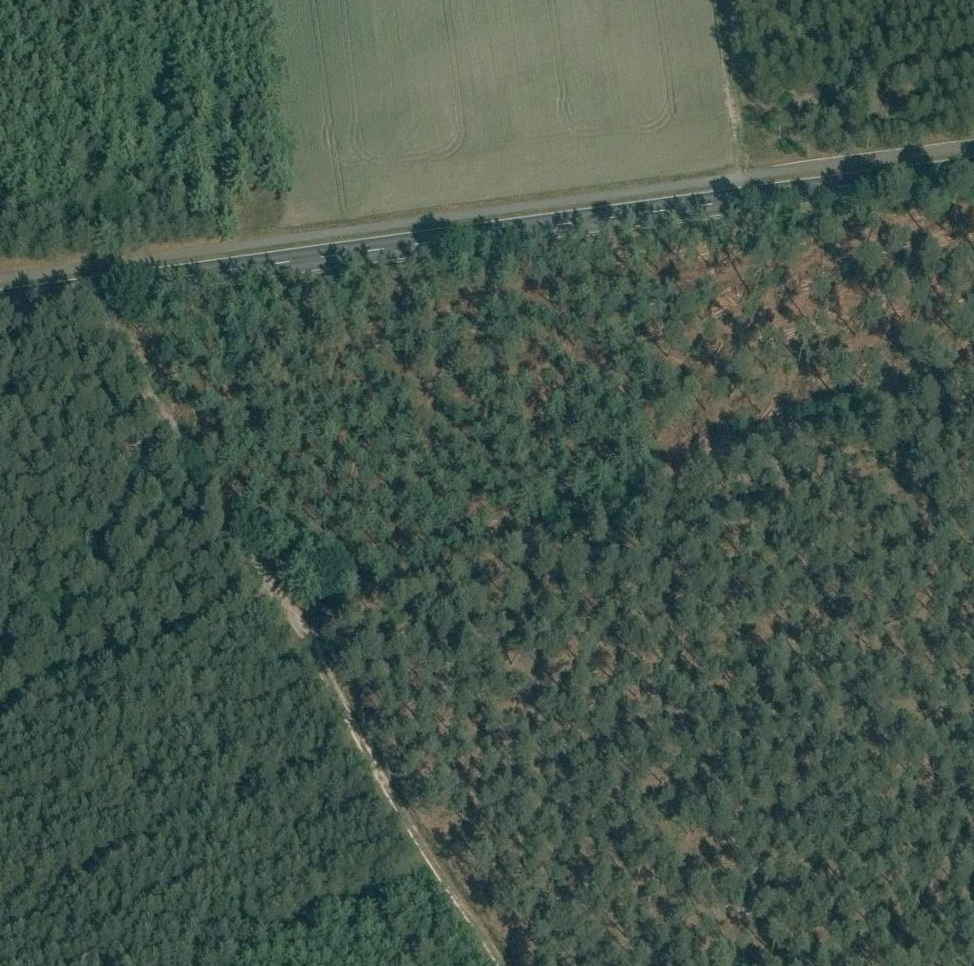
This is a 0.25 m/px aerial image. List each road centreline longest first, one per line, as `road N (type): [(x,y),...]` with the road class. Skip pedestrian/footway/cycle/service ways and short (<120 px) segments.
road 1 (tertiary): [(973,167),(0,299)]
road 2 (track): [(490,965),(87,287)]
road 3 (track): [(290,628),(973,380)]
road 4 (track): [(742,0),(773,194)]

